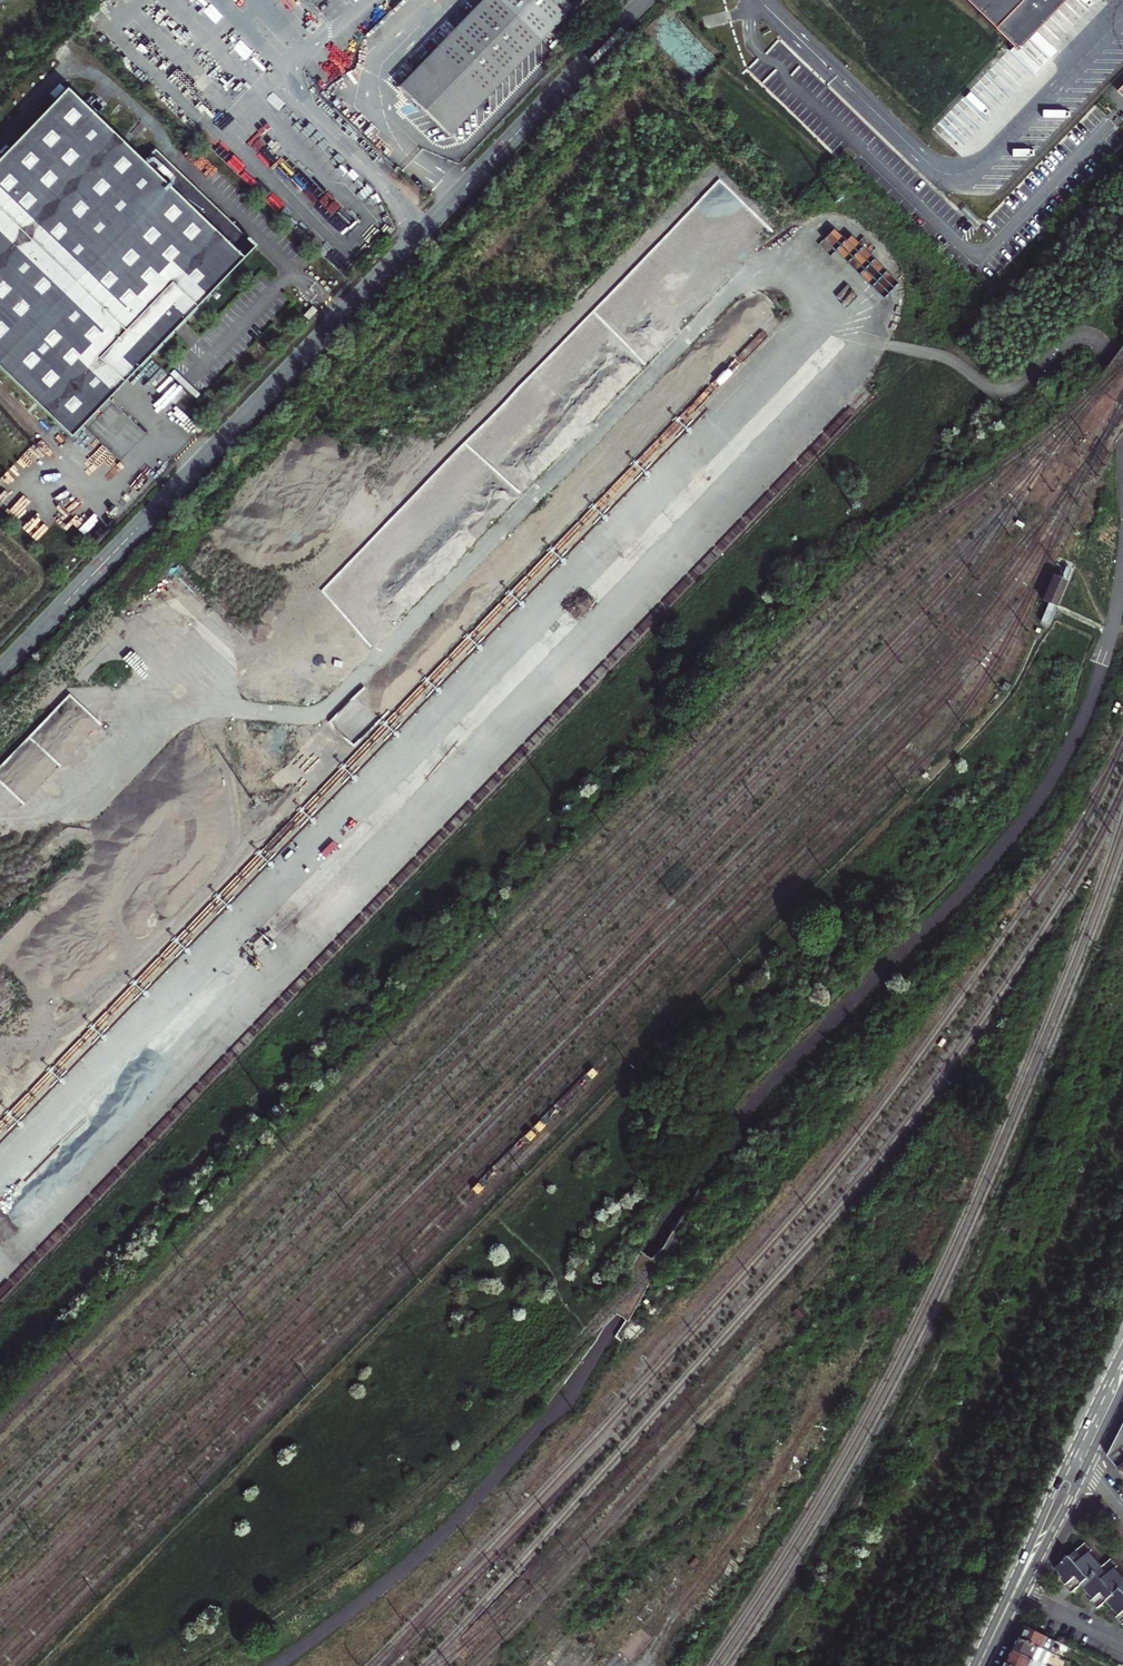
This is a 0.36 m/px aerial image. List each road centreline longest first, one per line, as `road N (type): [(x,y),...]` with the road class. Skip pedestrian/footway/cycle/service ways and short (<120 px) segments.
road 1 (unclassified): [(0,671),(647,0)]
road 2 (tertiary): [(1083,1452),(1015,1594)]

